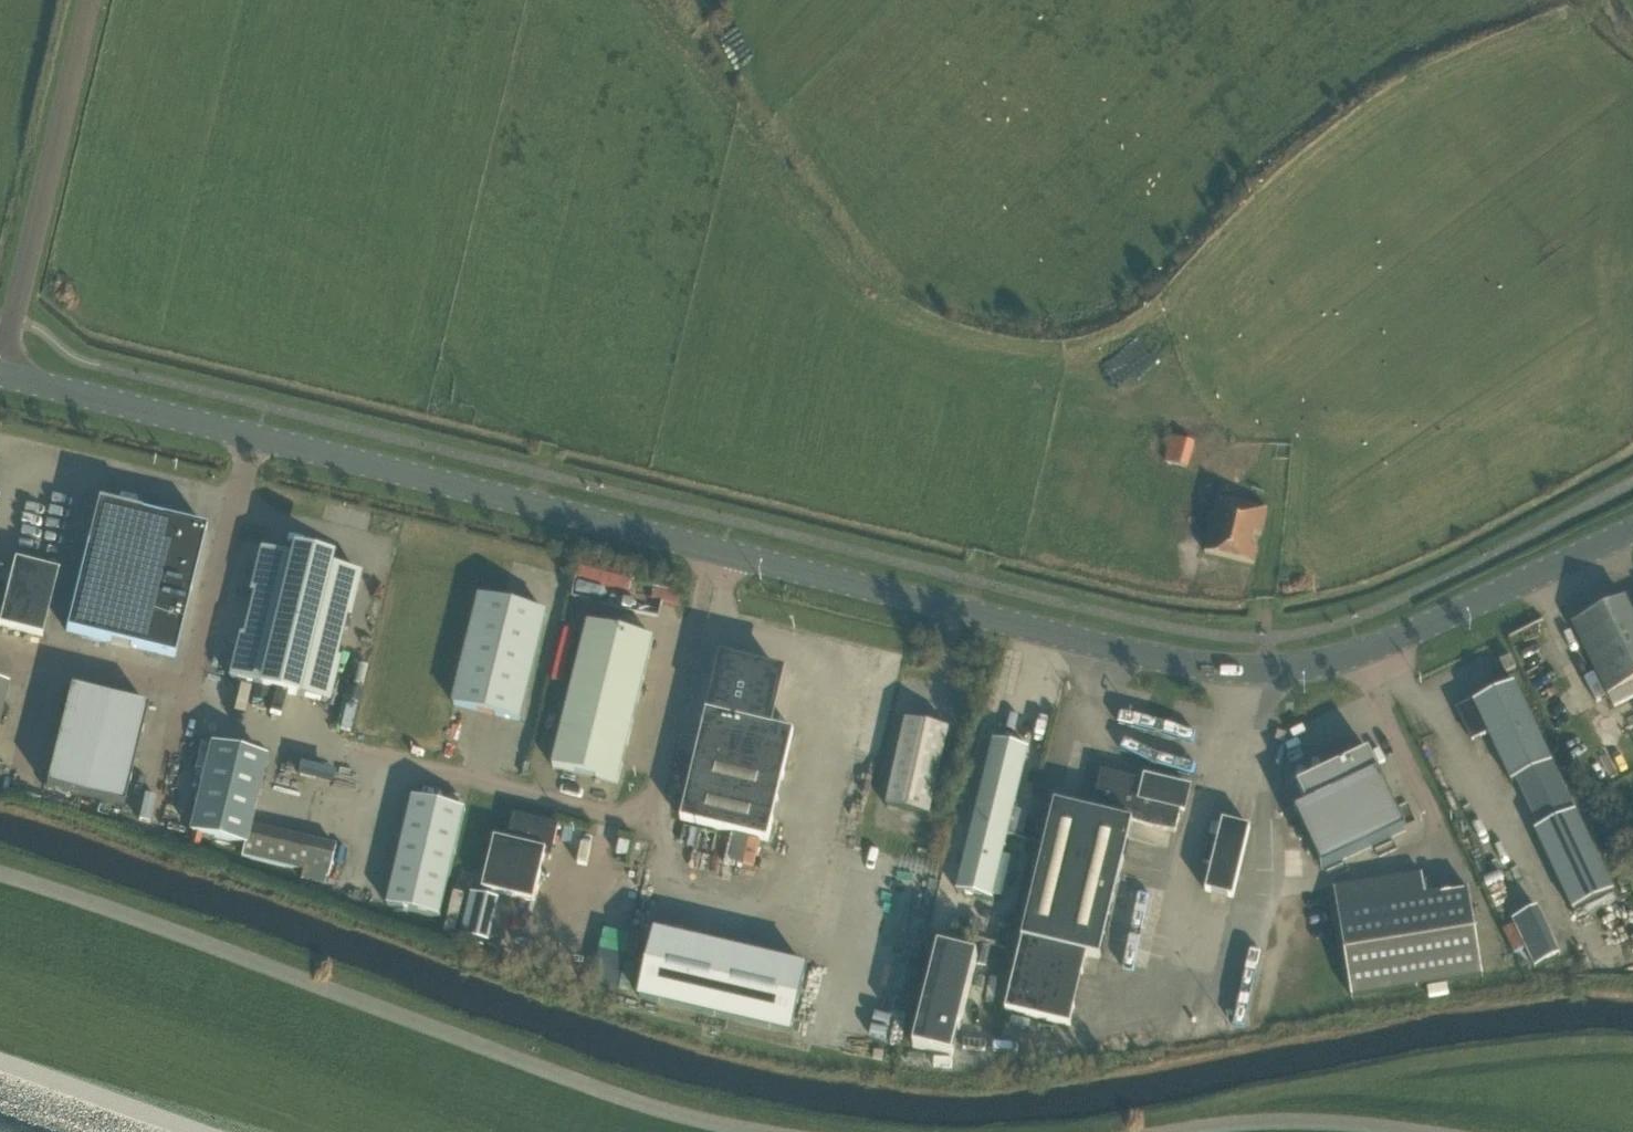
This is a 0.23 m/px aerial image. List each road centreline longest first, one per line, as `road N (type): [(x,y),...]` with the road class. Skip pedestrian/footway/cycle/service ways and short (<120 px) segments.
road 1 (secondary): [(1632,530),(1386,646),(1298,669),(1236,672),(1117,650),(2,378)]
road 2 (unclassified): [(722,1131),(661,1118),(0,882)]
road 3 (unclassified): [(2,378),(91,0)]
road 4 (unclassified): [(0,1078),(151,1131)]

